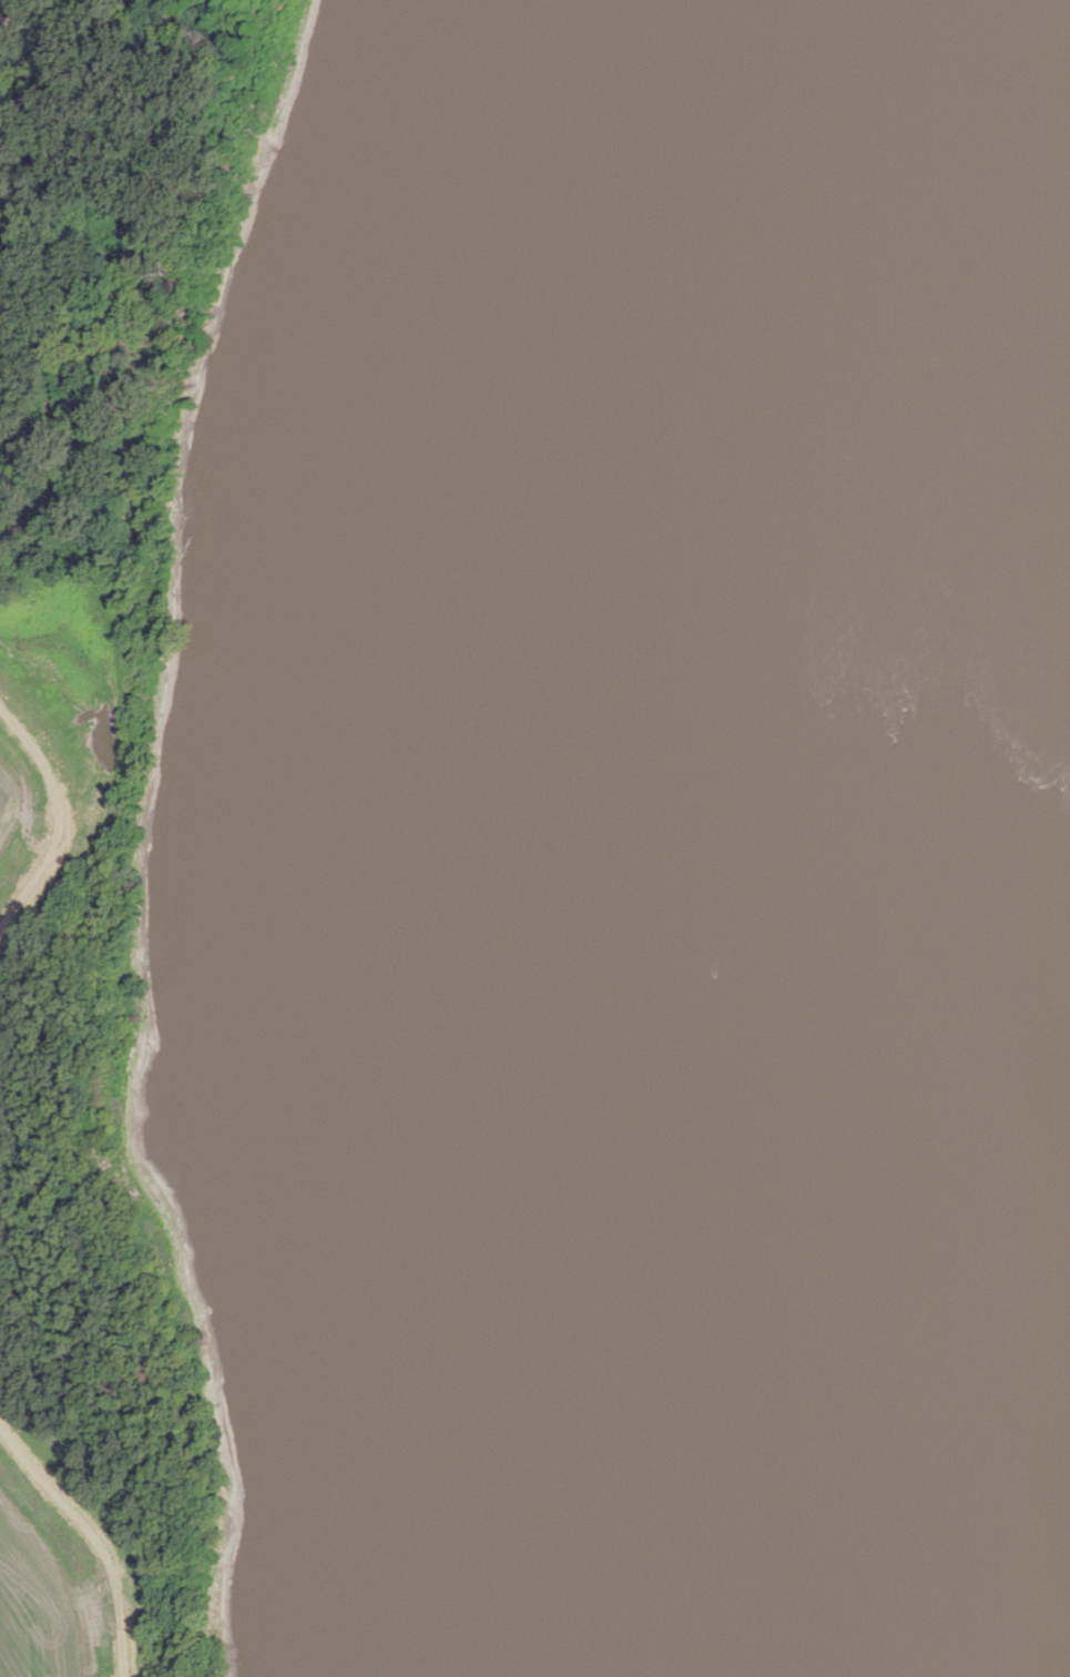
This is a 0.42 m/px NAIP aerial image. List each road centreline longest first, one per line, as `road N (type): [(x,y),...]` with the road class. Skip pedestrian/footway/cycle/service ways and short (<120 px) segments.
road 1 (track): [(127,1676),(112,1561),(0,1421)]
road 2 (track): [(0,934),(35,881),(59,817),(57,782),(0,702)]

